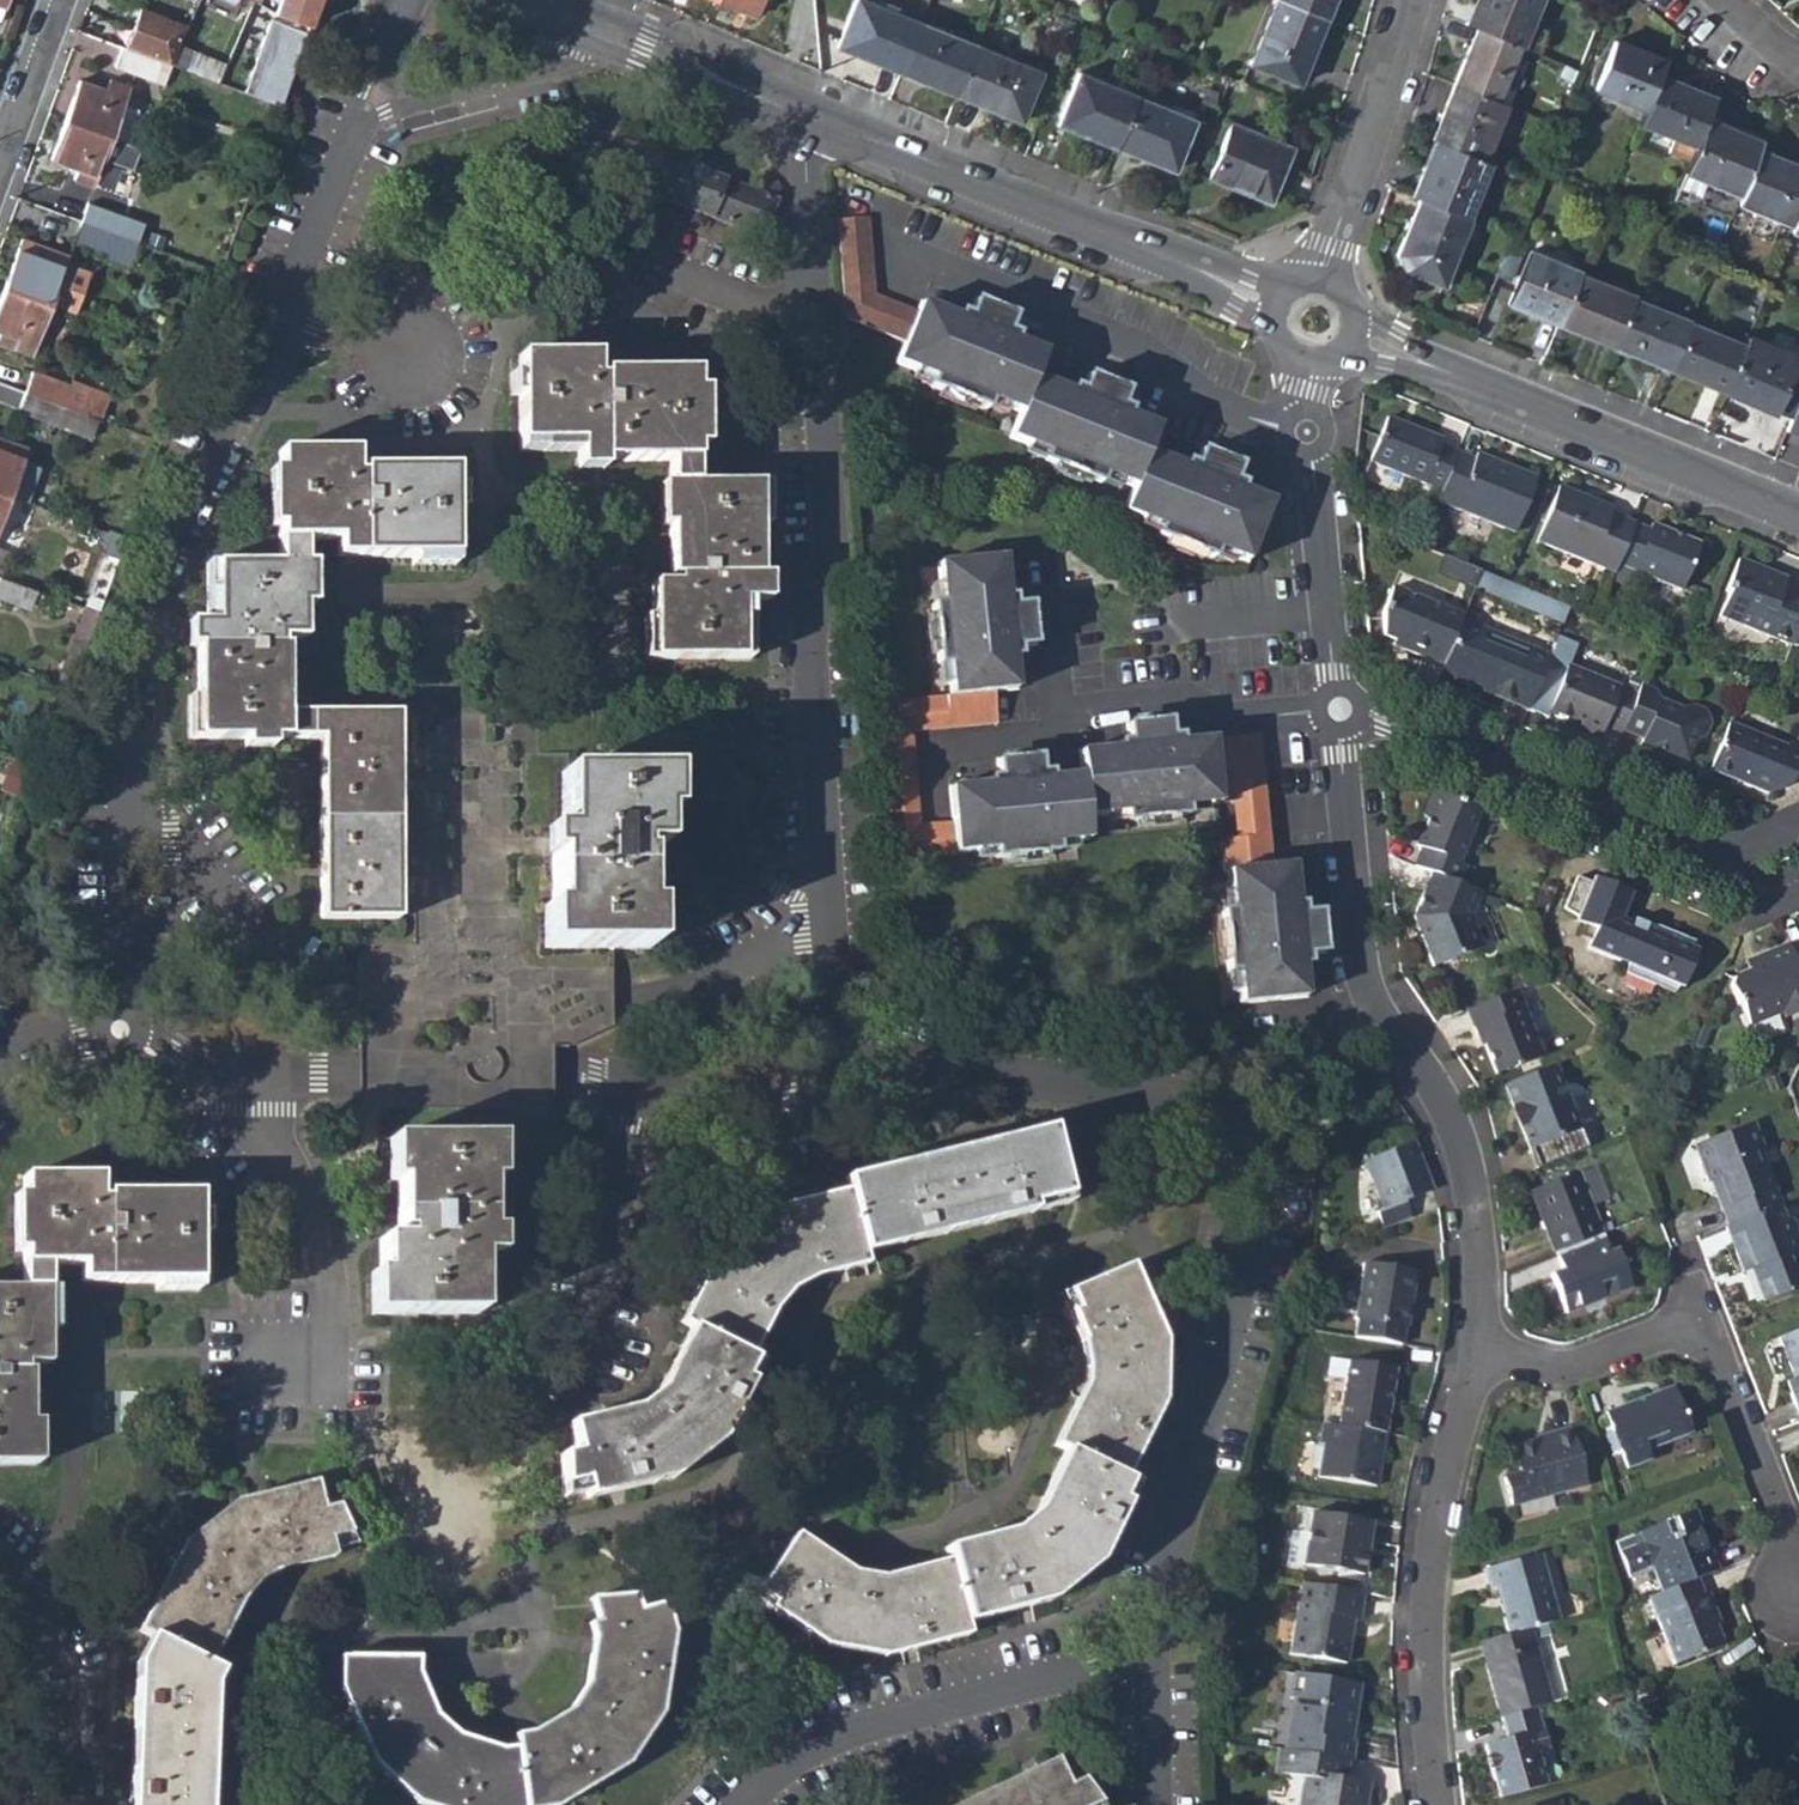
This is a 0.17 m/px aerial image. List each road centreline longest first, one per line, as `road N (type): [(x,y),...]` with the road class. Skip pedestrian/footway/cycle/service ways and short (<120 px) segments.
road 1 (residential): [(844,1063),(1160,1097),(1200,1112),(1235,1139),(1255,1183),(1253,1220),(1149,1661)]
road 2 (residential): [(844,1063),(810,633),(829,522),(815,302)]
road 3 (residential): [(1474,1357),(1481,1278),(1474,1200),(1453,1125),(1385,1029),(1362,971),(1338,709)]
road 4 (residential): [(1474,1357),(1576,1365),(1673,1331),(1706,1347),(1783,1536),(1788,1602)]
road 5 (residential): [(277,303),(134,620),(124,781)]
road 6 (residential): [(1277,304),(822,117)]
road 7 (residential): [(1798,516),(1349,336)]
road 8 (residential): [(1436,1804),(1422,1685),(1423,1597),(1433,1505),(1474,1357)]
road 9 (residential): [(1149,1661),(1108,1662),(834,1738),(791,1762),(744,1804)]
road 10 (residential): [(1747,862),(1383,719),(1338,709)]
road 11 (residential): [(229,1076),(361,1069),(554,1073),(643,1091)]
road 12 (residential): [(1338,709),(1308,431),(1312,360)]
road 13 (residential): [(124,781),(289,972),(317,987),(359,995)]
road 14 (residential): [(229,1076),(315,1229),(328,1327),(310,1361)]
road 15 (residential): [(1410,0),(1323,283)]
road 16 (residential): [(1338,709),(1233,719),(1182,704),(1101,712),(1063,739)]
road 17 (residential): [(643,1091),(593,1296),(599,1359)]
road 18 (residential): [(822,117),(578,16)]
road 19 (residential): [(0,1568),(28,1597),(61,1659),(78,1731),(75,1804)]
road 20 (residential): [(365,343),(373,385),(404,403),(440,393),(456,366),(446,326),(418,310),(389,315)]
road 21 (residential): [(124,781),(120,1029)]
road 22 (residential): [(643,1091),(710,1105),(794,1102),(830,1083),(844,1063)]
road 23 (residential): [(1063,739),(933,748),(936,816)]
road 24 (residential): [(411,105),(543,58),(560,48),(578,16)]
road 25 (residential): [(352,126),(277,303)]
road 26 (residential): [(815,302),(806,165),(822,117)]
road 27 (residential): [(815,302),(774,309),(692,280),(667,293)]
road 28 (residential): [(6,142),(57,0)]
road 29 (residential): [(1063,739),(1050,596)]
road 30 (residential): [(1149,1661),(1148,1804)]
road 31 (residential): [(120,1029),(0,1058)]
road 32 (residential): [(120,1029),(175,1064),(229,1076)]

